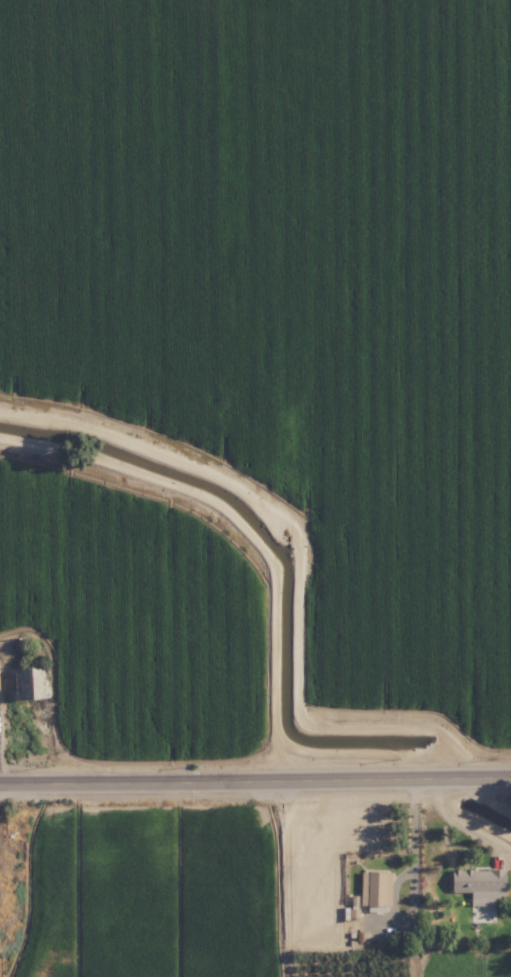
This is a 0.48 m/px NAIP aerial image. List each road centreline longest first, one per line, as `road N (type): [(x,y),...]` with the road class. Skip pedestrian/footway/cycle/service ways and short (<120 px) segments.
road 1 (secondary): [(0,772),(510,774)]

